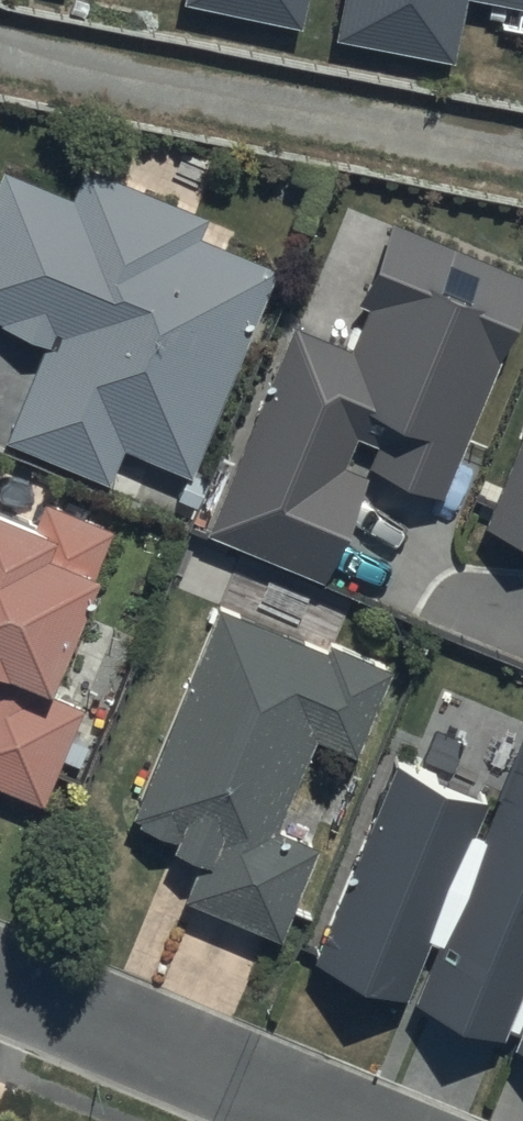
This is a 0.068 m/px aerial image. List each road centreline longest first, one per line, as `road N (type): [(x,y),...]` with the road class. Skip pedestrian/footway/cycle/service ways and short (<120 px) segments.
road 1 (track): [(522,154),(117,75),(0,27)]
road 2 (residential): [(328,1120),(0,989)]

